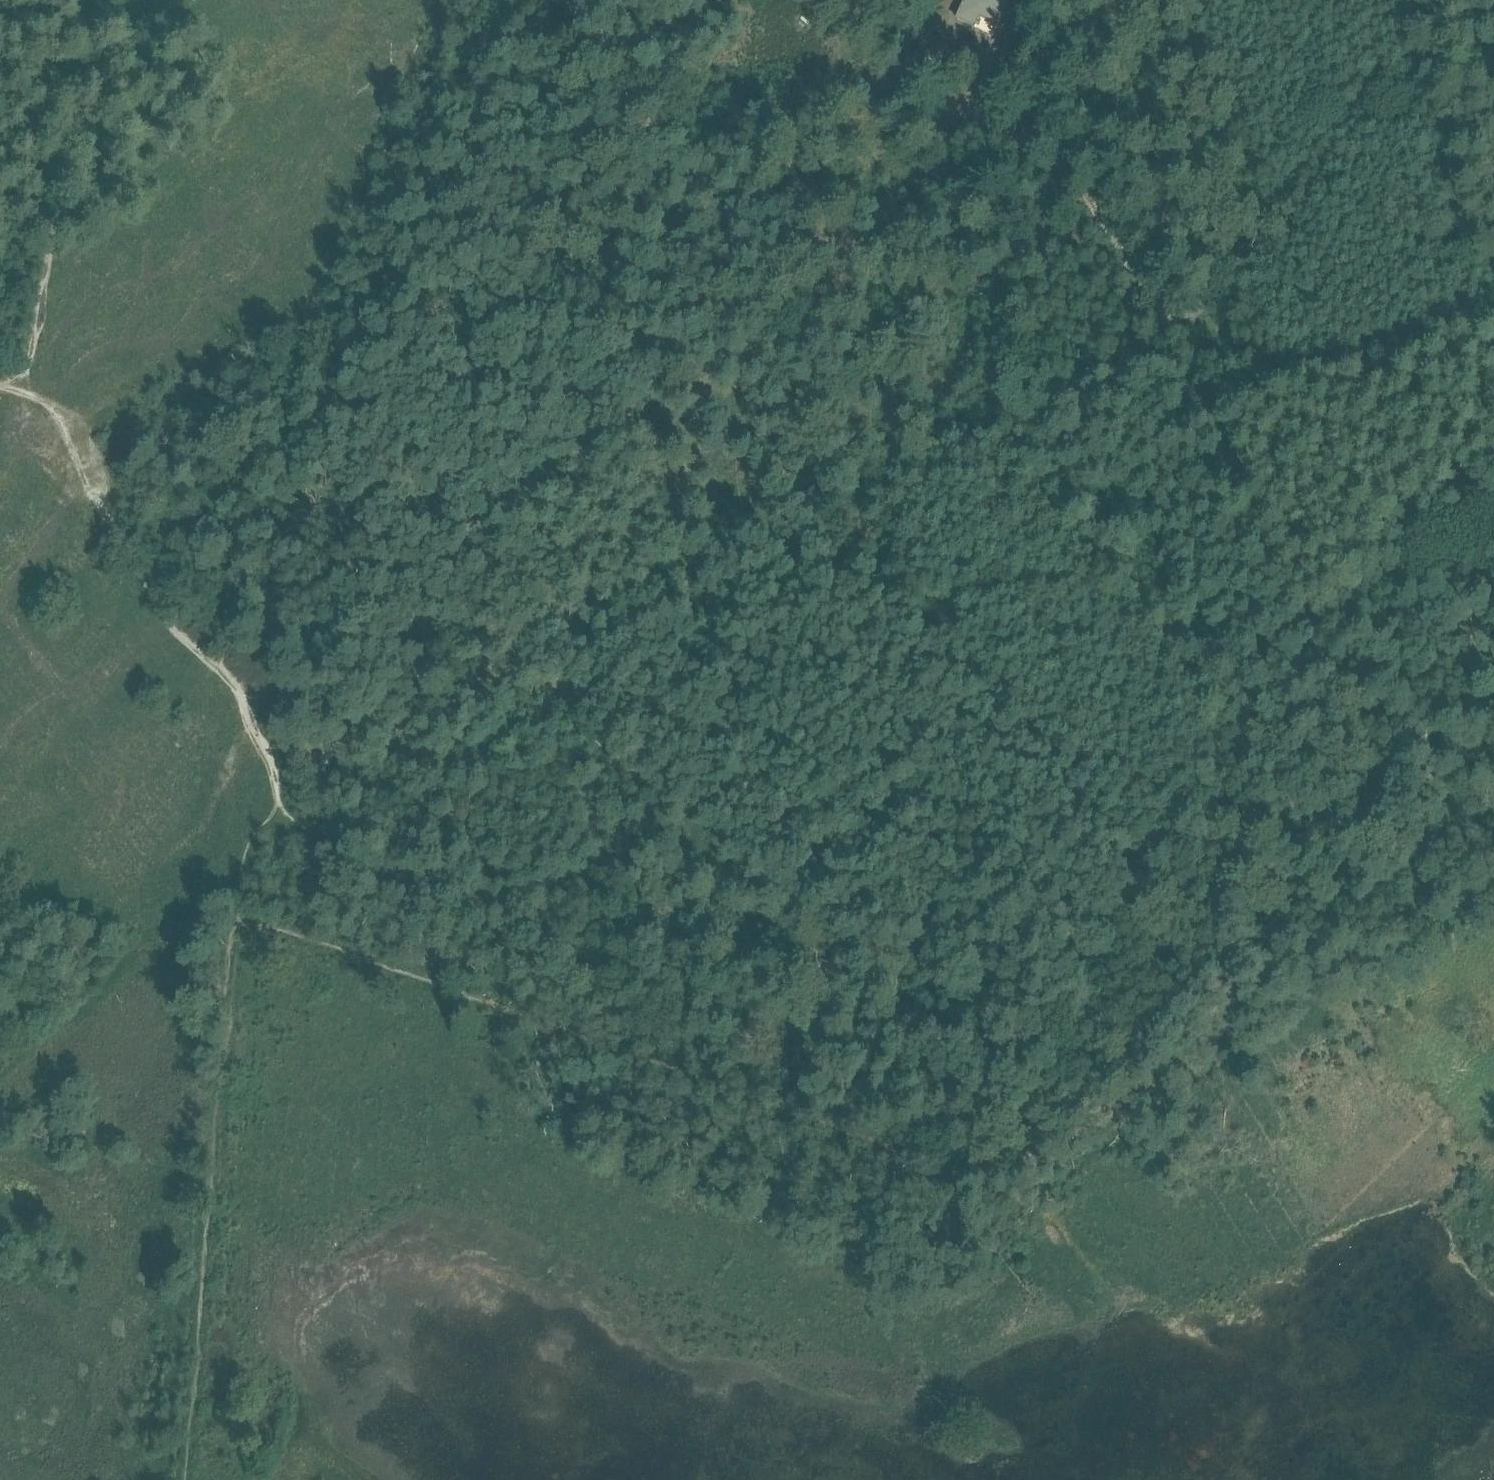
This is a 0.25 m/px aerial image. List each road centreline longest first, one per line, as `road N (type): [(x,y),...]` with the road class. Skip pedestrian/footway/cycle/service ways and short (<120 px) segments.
road 1 (track): [(1160,332),(1299,207),(1364,101),(1493,54)]

